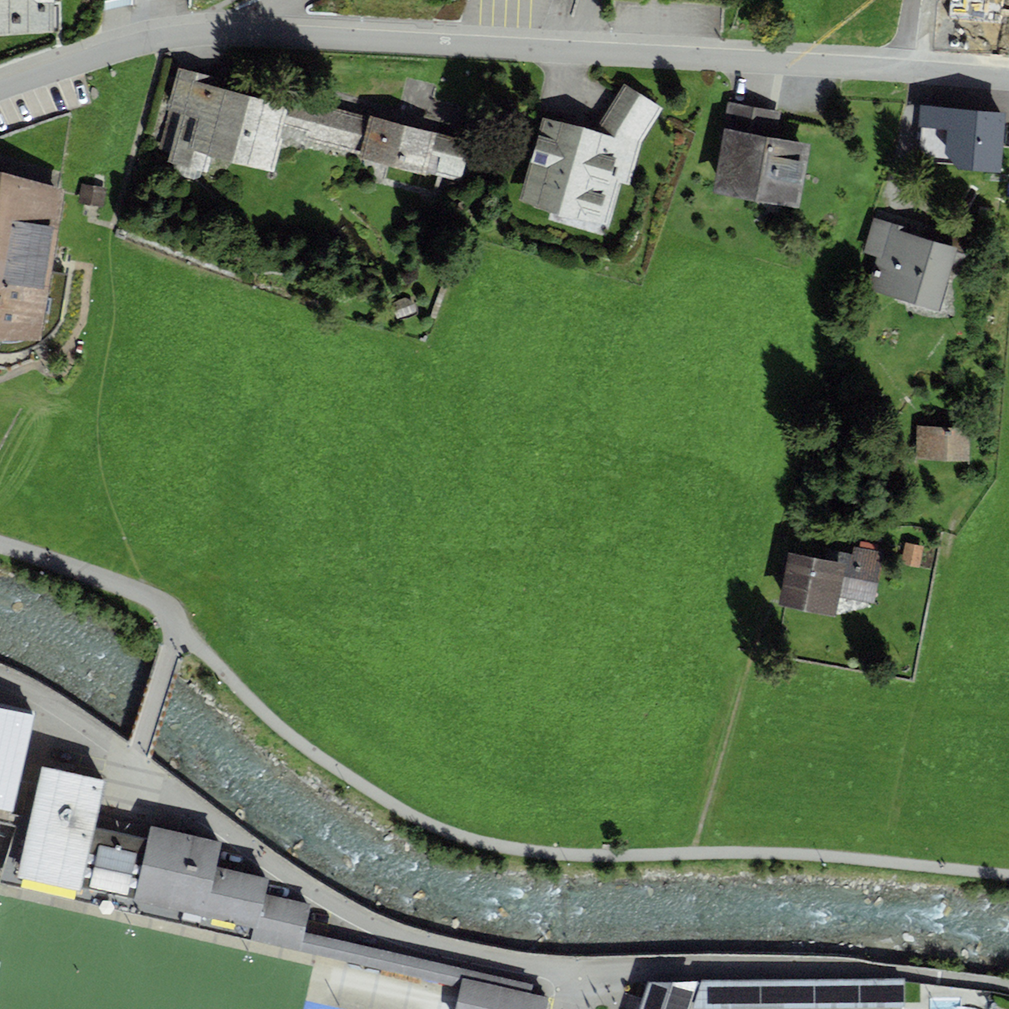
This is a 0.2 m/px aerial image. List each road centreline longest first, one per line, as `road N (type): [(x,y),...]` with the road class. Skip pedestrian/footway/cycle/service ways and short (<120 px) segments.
road 1 (residential): [(0,89),(199,32),(1008,78)]

